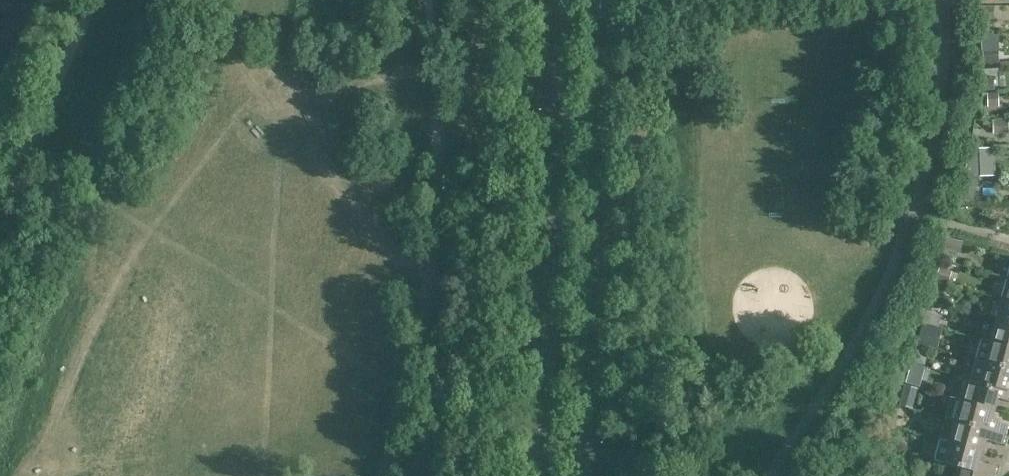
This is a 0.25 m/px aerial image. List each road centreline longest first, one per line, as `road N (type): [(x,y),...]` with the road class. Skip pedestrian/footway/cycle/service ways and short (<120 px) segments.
road 1 (secondary): [(586,475),(609,0)]
road 2 (secondary): [(555,0),(537,475)]

